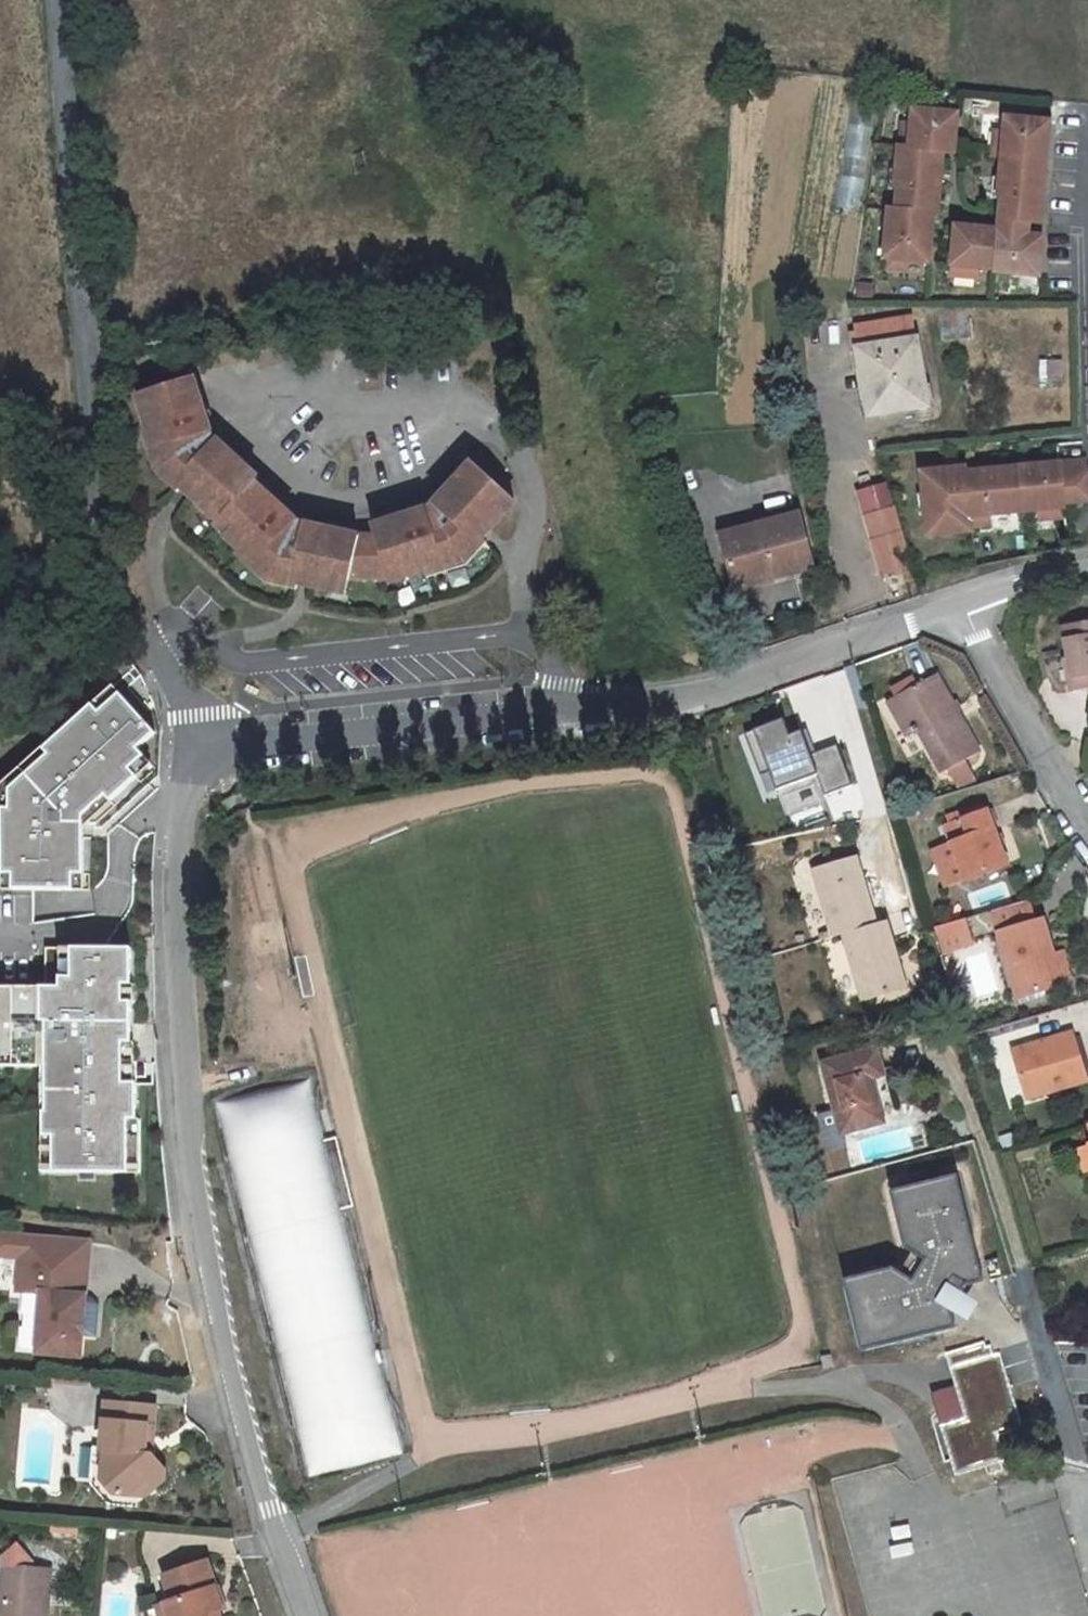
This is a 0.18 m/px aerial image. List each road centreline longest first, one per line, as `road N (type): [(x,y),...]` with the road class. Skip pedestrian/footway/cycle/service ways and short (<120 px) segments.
road 1 (residential): [(306,1615),(251,1470),(192,1266),(161,834),(204,718)]
road 2 (unclassified): [(204,718),(251,745),(700,695),(961,609)]
road 3 (unclassified): [(60,0),(95,451),(117,582),(149,649),(204,718)]
road 4 (unclassified): [(1087,1533),(1021,1276)]
road 5 (residential): [(961,609),(1087,841)]
road 6 (unclassified): [(961,609),(1087,568)]

